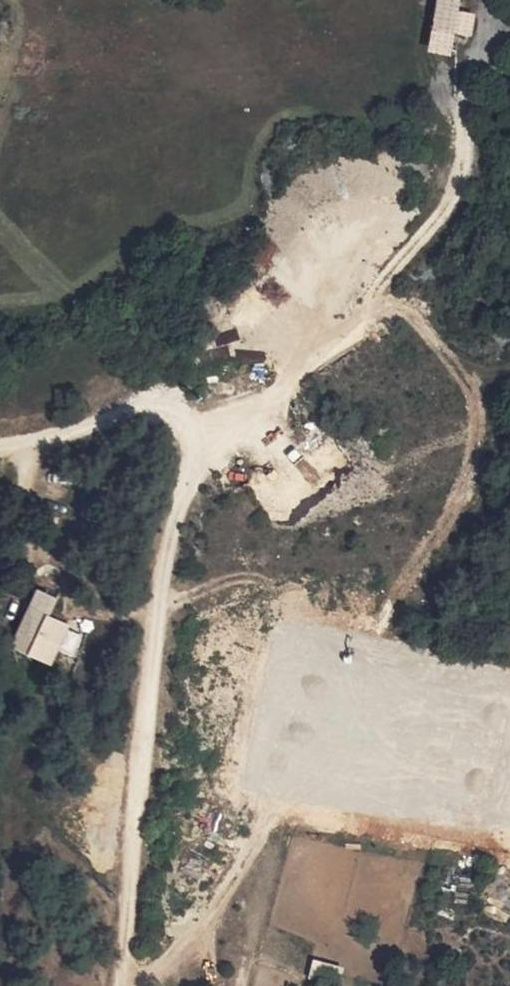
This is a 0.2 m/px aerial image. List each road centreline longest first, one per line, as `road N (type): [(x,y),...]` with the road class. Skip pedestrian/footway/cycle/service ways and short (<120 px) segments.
road 1 (track): [(127,985),(182,945),(243,865),(338,662),(321,628),(259,575),(224,578),(157,610)]
road 2 (track): [(124,985),(161,578),(201,437)]
road 3 (track): [(480,0),(458,90),(468,164),(383,293),(319,356),(201,437)]
road 4 (track): [(201,437),(149,415),(0,446)]
road 5 (track): [(383,293),(487,370),(509,366)]

